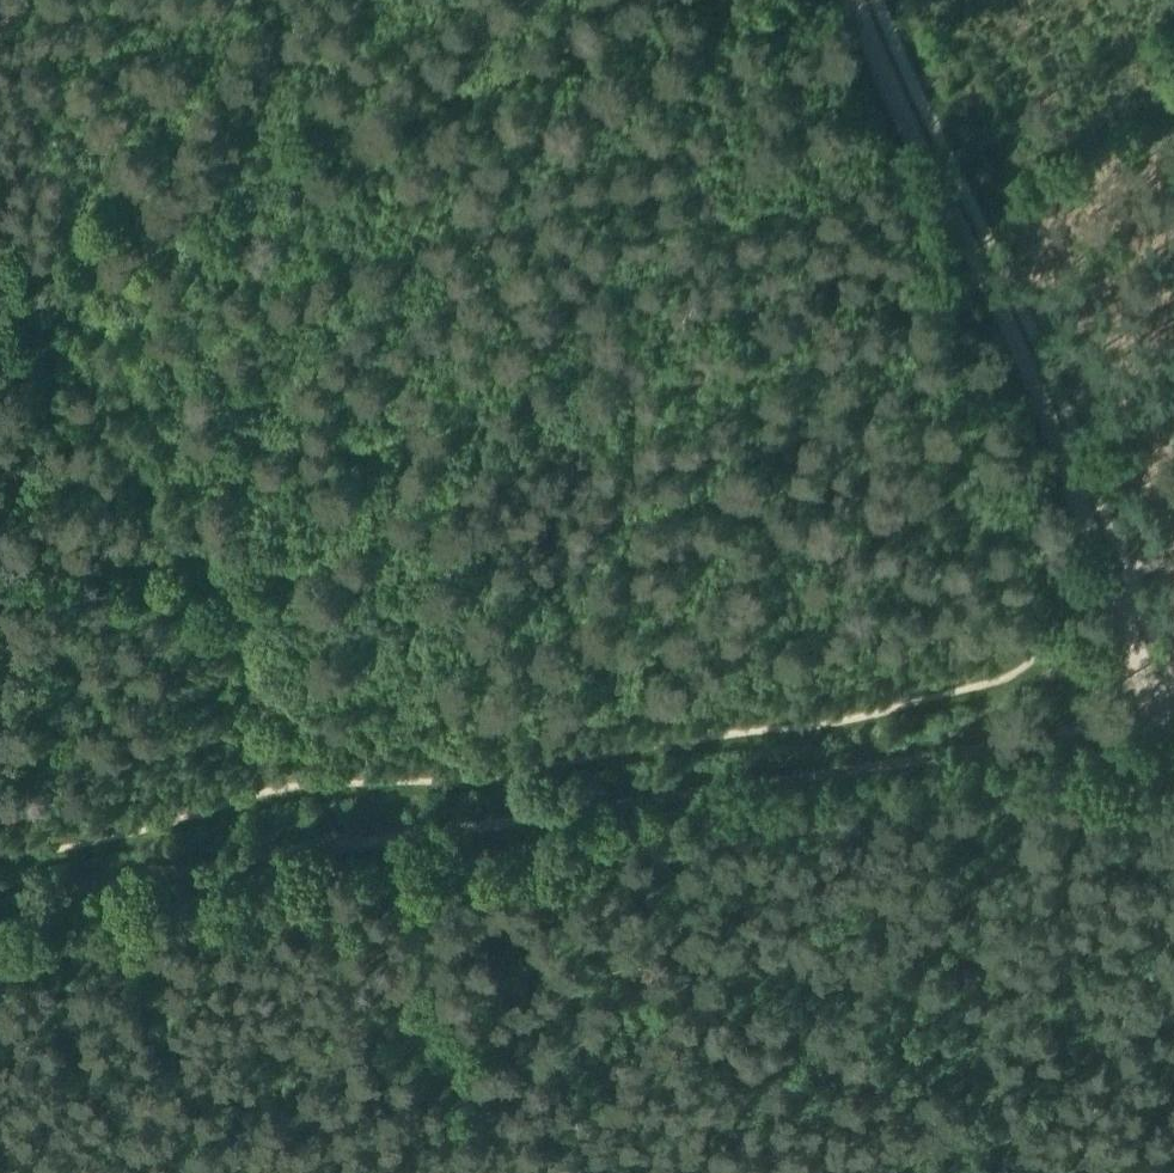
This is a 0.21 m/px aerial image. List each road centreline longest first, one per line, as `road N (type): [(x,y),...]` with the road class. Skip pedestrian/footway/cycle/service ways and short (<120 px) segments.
road 1 (track): [(1166,713),(334,862)]
road 2 (track): [(854,0),(1018,346),(1166,713)]
road 3 (track): [(334,862),(278,788),(82,247)]
road 4 (track): [(82,247),(676,0)]
road 5 (track): [(381,854),(508,1172)]
road 6 (track): [(334,862),(0,921)]
road 7 (track): [(82,247),(0,42)]

